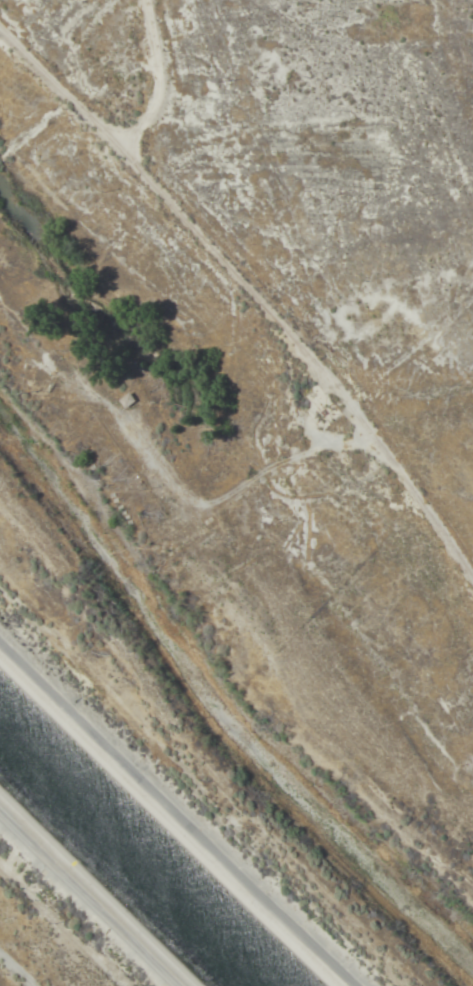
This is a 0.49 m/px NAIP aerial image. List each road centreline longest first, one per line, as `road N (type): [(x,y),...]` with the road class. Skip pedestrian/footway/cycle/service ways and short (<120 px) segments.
road 1 (track): [(0,19),(116,136),(286,329),(472,588)]
road 2 (residential): [(406,985),(0,579)]
road 3 (track): [(116,136),(153,70),(140,0)]

